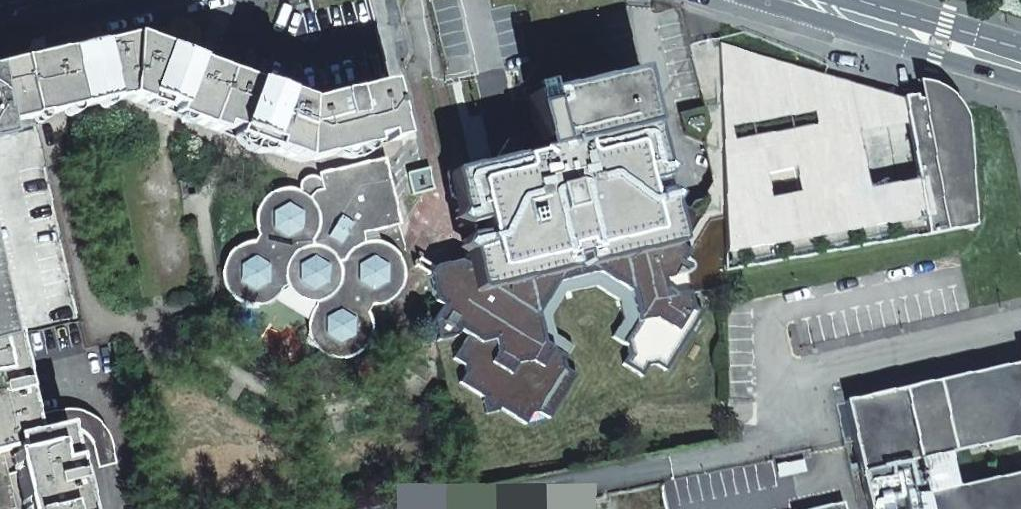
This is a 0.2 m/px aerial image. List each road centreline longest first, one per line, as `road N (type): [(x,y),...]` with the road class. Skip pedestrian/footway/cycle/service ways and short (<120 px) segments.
road 1 (tertiary): [(1020,62),(819,0)]

